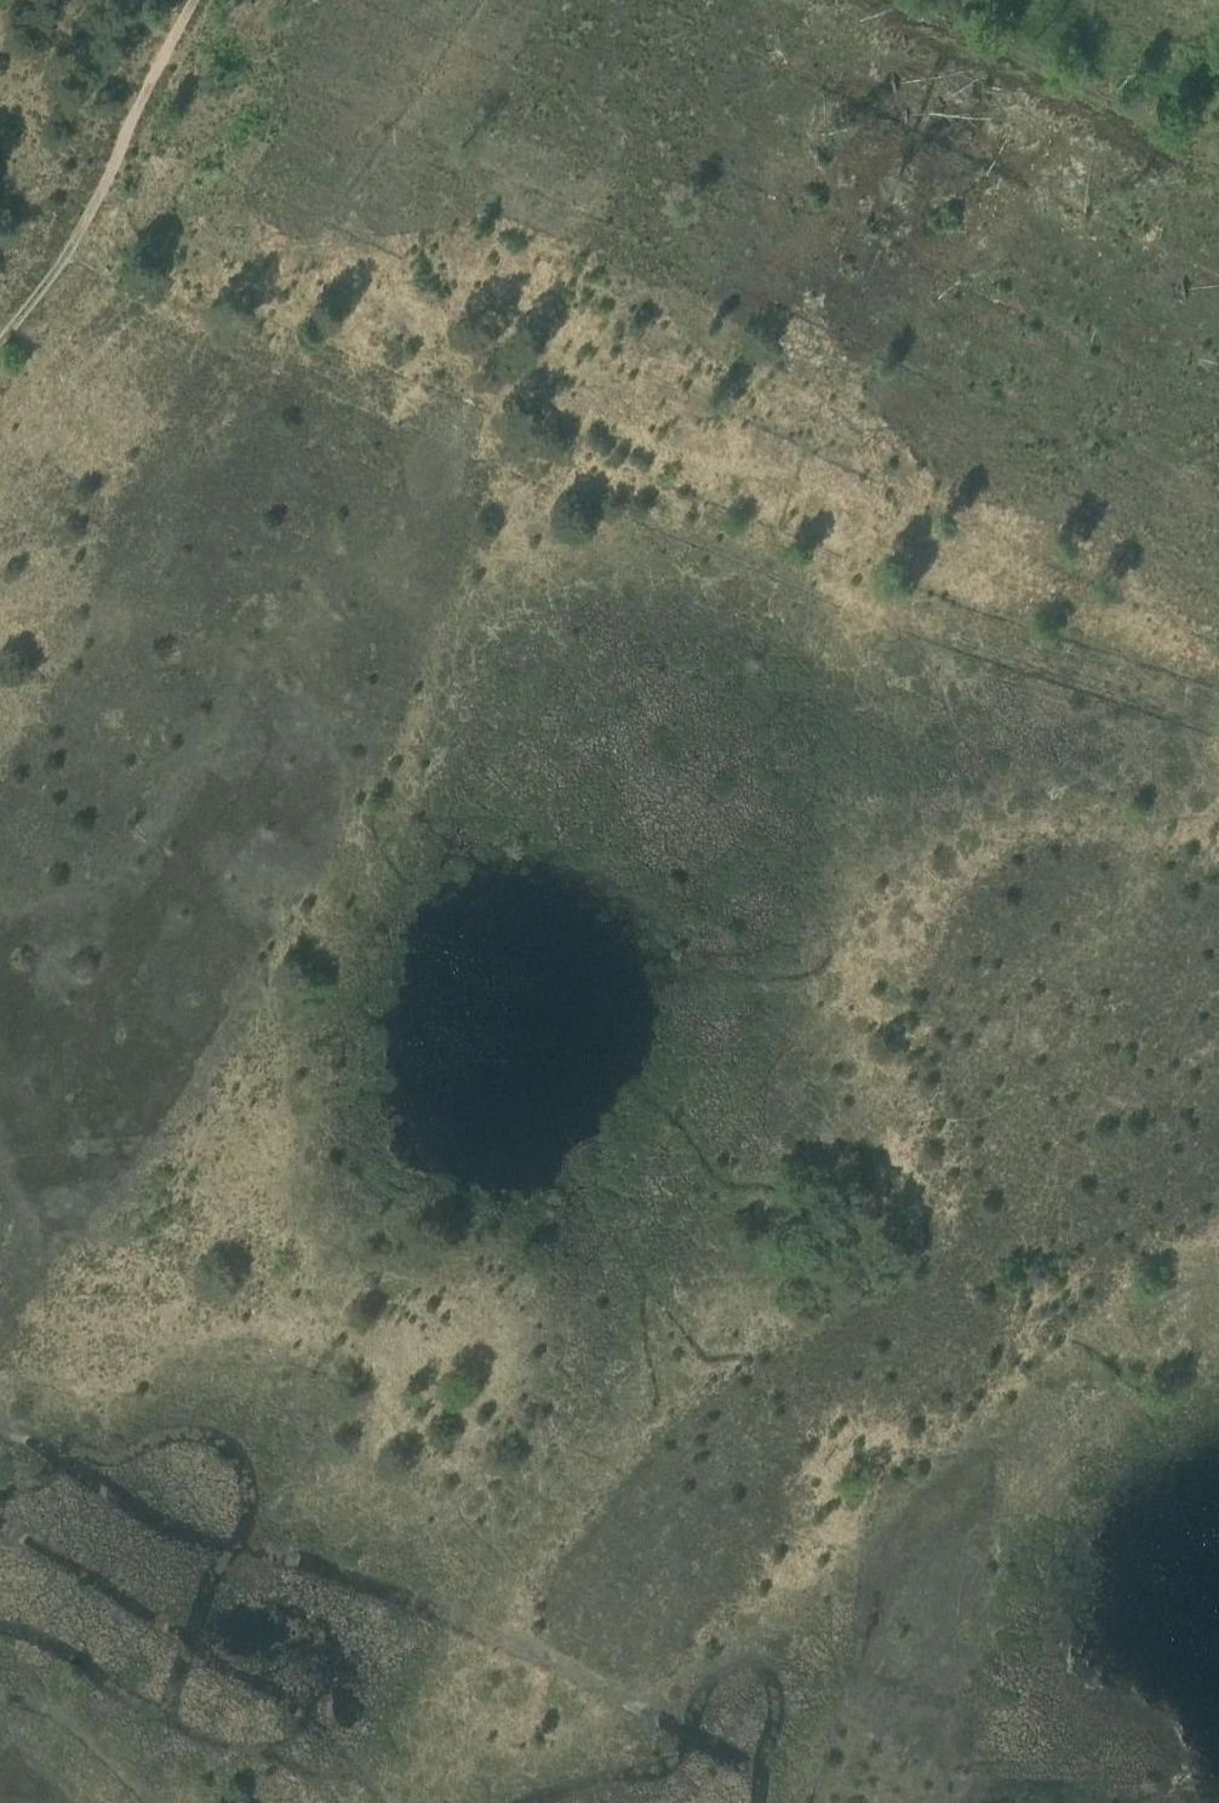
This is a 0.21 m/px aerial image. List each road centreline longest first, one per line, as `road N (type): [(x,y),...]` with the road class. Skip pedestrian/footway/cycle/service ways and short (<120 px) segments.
road 1 (track): [(193,0),(89,229),(0,346)]
road 2 (track): [(1207,127),(1185,135),(1152,129),(898,0)]

